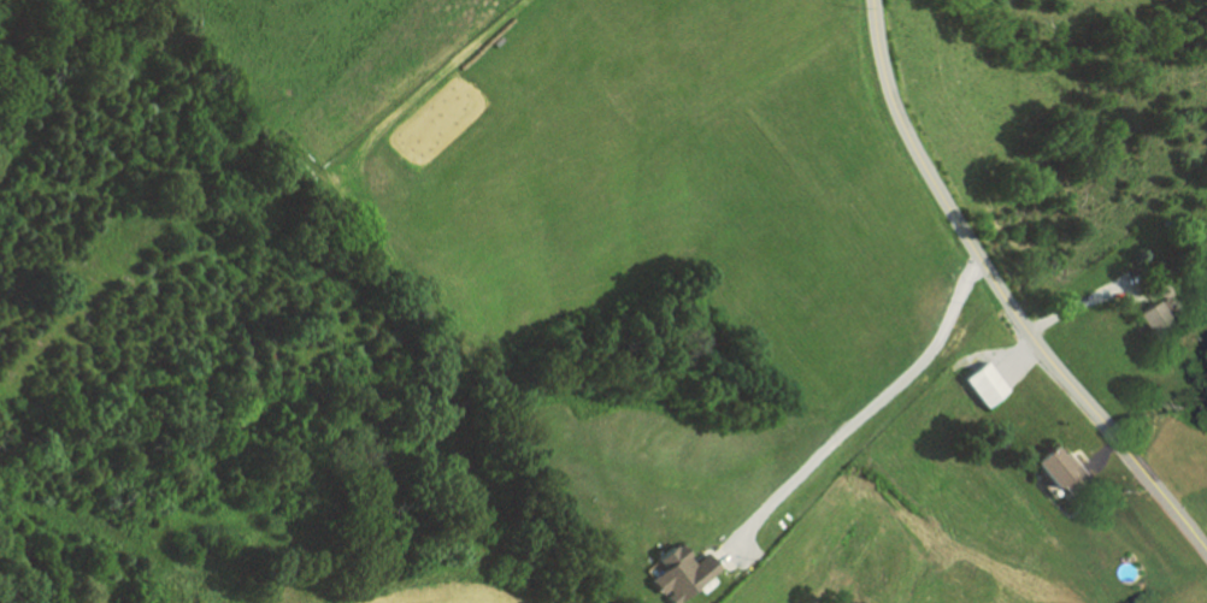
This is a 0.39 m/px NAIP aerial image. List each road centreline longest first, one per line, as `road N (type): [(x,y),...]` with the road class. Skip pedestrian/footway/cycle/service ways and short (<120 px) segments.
road 1 (secondary): [(1206,543),(1040,342),(983,260),(902,122),(872,0)]
road 2 (track): [(355,147),(527,0)]

